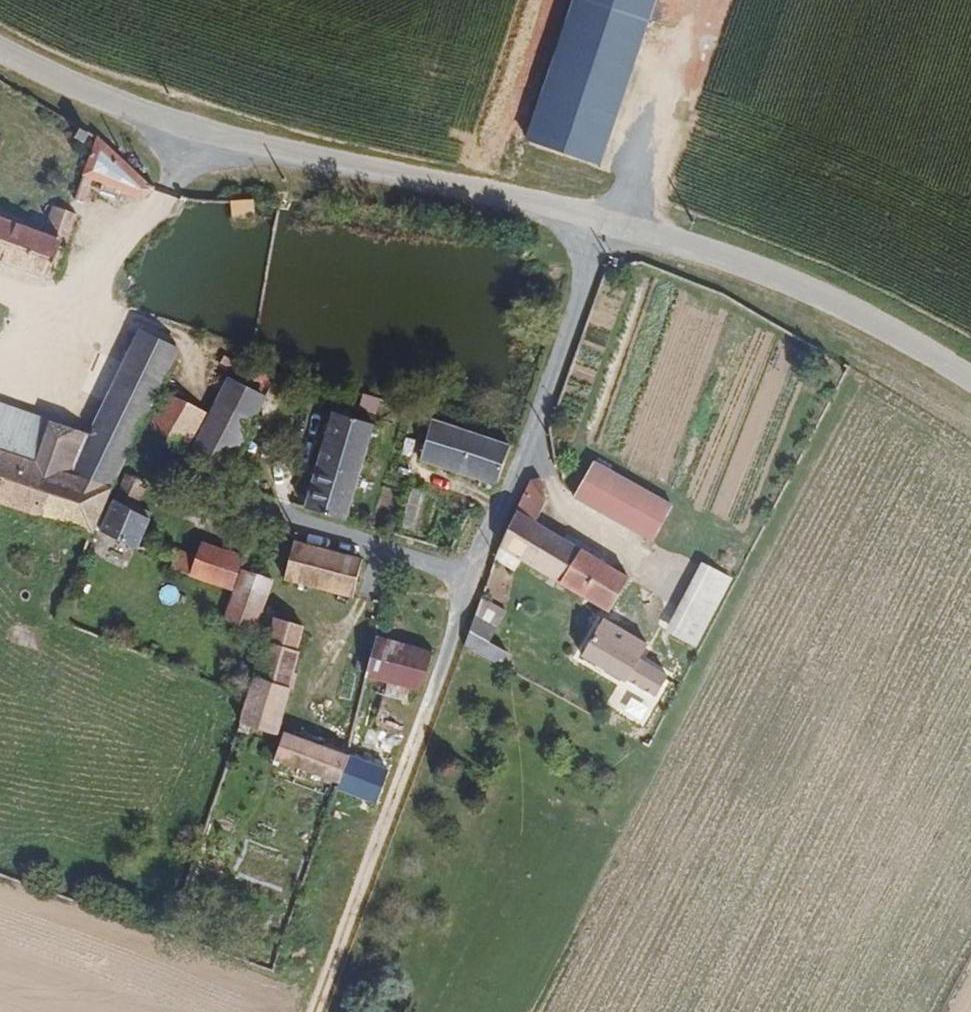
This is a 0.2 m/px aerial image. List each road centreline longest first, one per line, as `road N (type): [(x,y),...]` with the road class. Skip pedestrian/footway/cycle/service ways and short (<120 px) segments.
road 1 (tertiary): [(607,220),(203,131),(101,99),(0,48)]
road 2 (tertiary): [(970,384),(820,302),(607,220)]
road 3 (residential): [(474,575),(607,220)]
road 4 (track): [(314,1011),(421,717)]
road 5 (track): [(607,220),(626,200),(698,0)]
road 6 (unclassified): [(246,508),(474,575)]
road 7 (residential): [(421,717),(474,575)]

